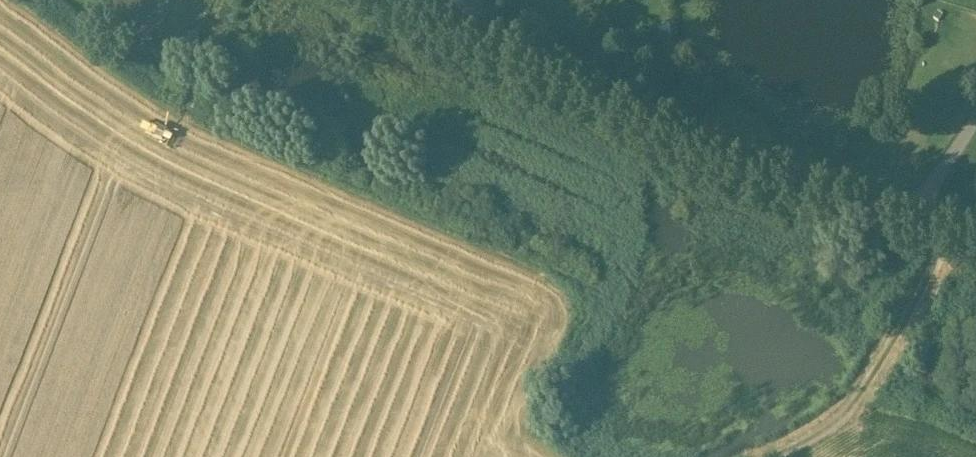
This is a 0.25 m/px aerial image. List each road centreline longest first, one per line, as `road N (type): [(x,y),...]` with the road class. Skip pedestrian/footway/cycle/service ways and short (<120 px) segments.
road 1 (unclassified): [(975,245),(780,189),(694,153),(405,0)]
road 2 (track): [(942,235),(938,257),(847,410),(766,456)]
road 3 (track): [(217,0),(189,119)]

